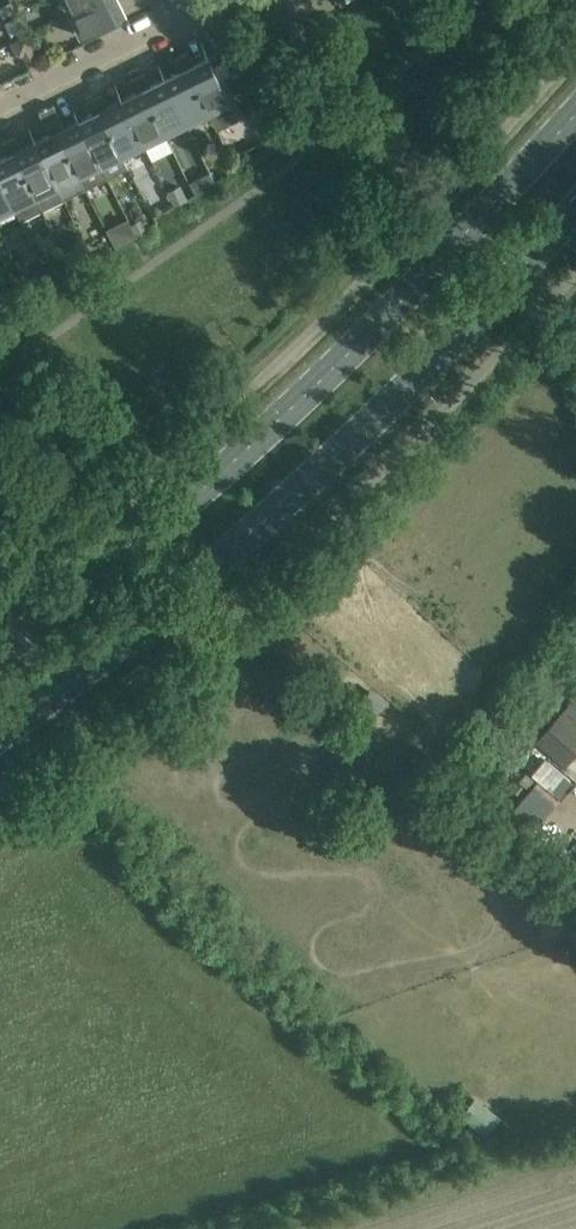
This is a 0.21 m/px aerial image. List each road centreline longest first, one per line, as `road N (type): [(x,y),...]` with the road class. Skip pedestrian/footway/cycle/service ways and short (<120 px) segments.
road 1 (secondary): [(575,113),(386,317),(220,473),(0,646)]
road 2 (secondary): [(0,733),(92,667),(280,509),(575,211)]
road 3 (residential): [(0,104),(179,13)]

